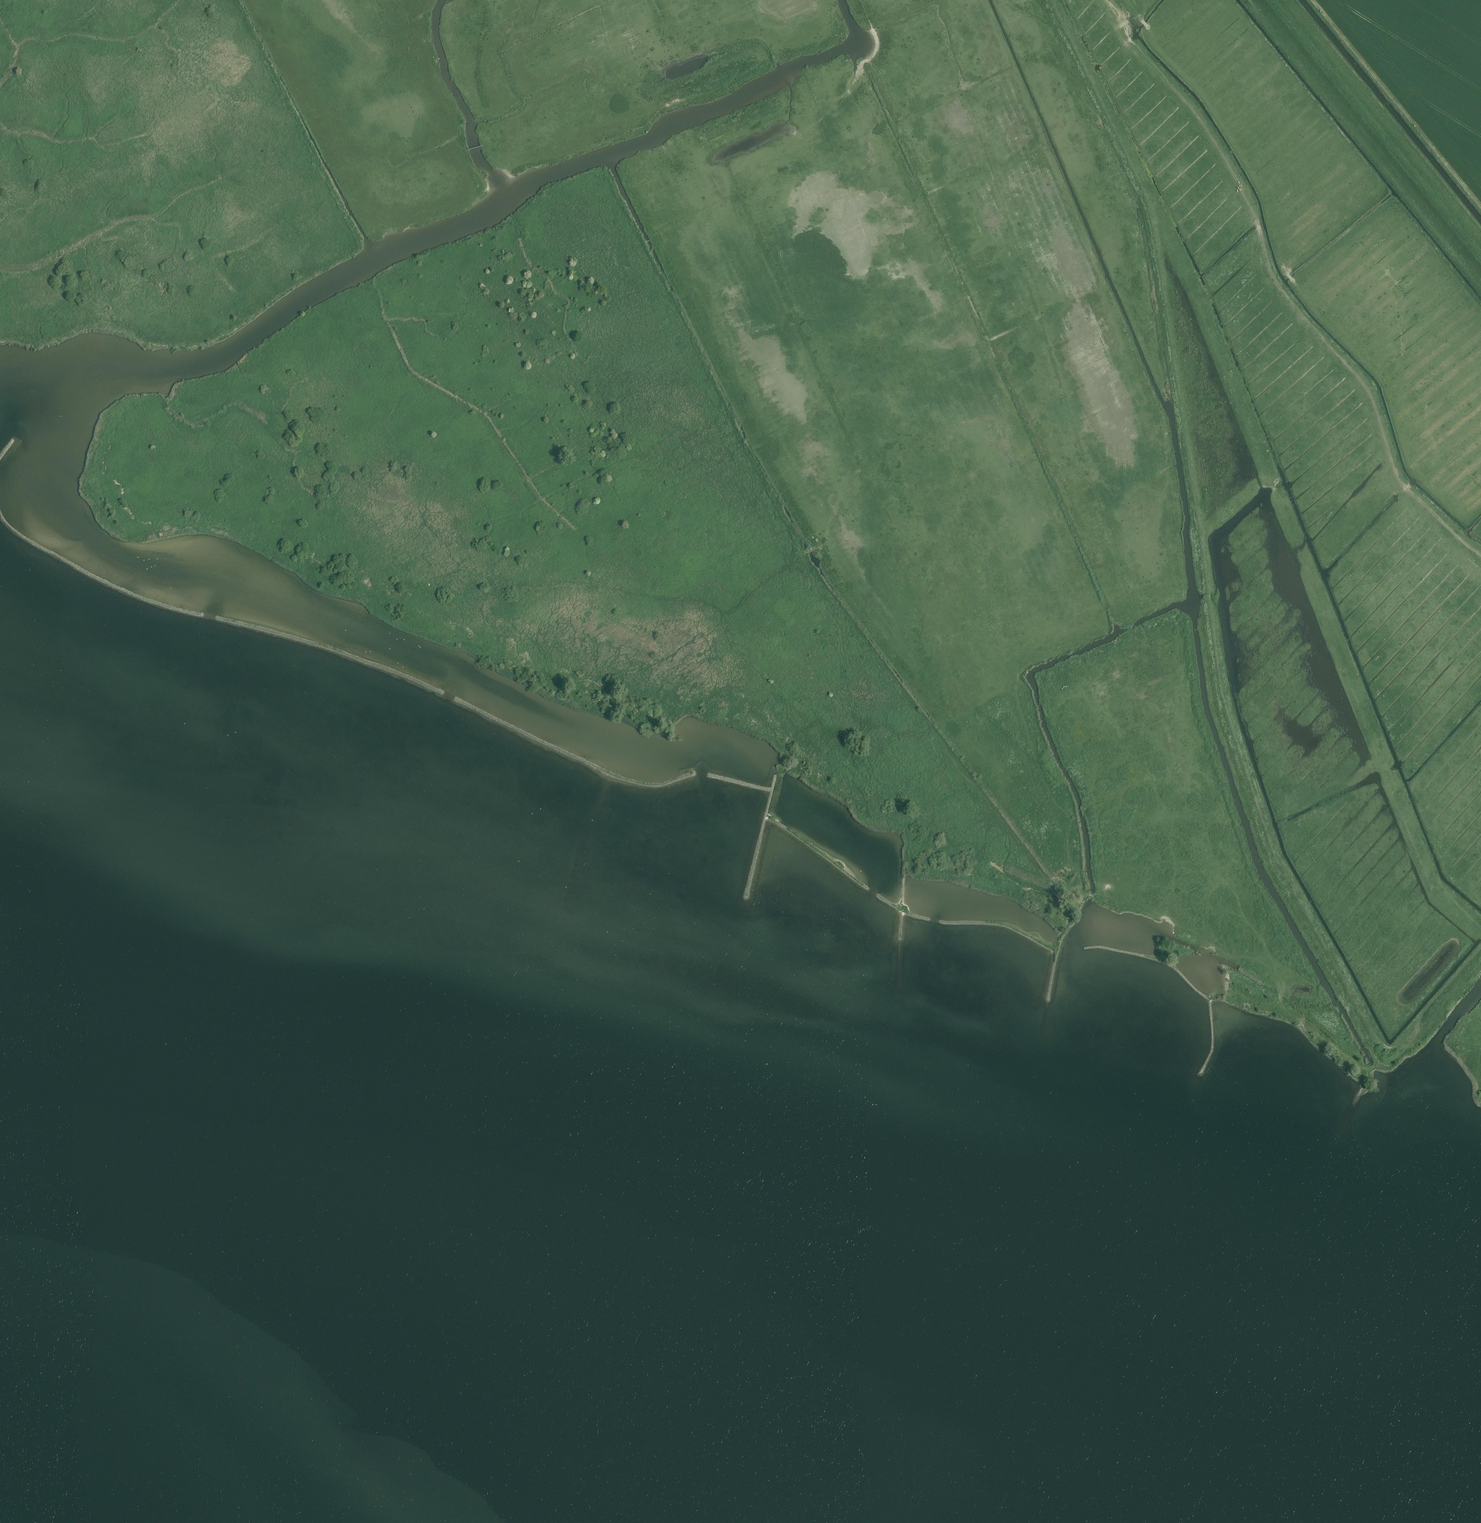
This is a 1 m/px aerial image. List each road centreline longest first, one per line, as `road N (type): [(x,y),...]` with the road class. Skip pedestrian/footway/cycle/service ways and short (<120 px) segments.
road 1 (track): [(1250,0),(1480,281)]
road 2 (track): [(1480,946),(1421,1014),(1402,1057),(1364,1073),(1282,1001),(1284,982)]

